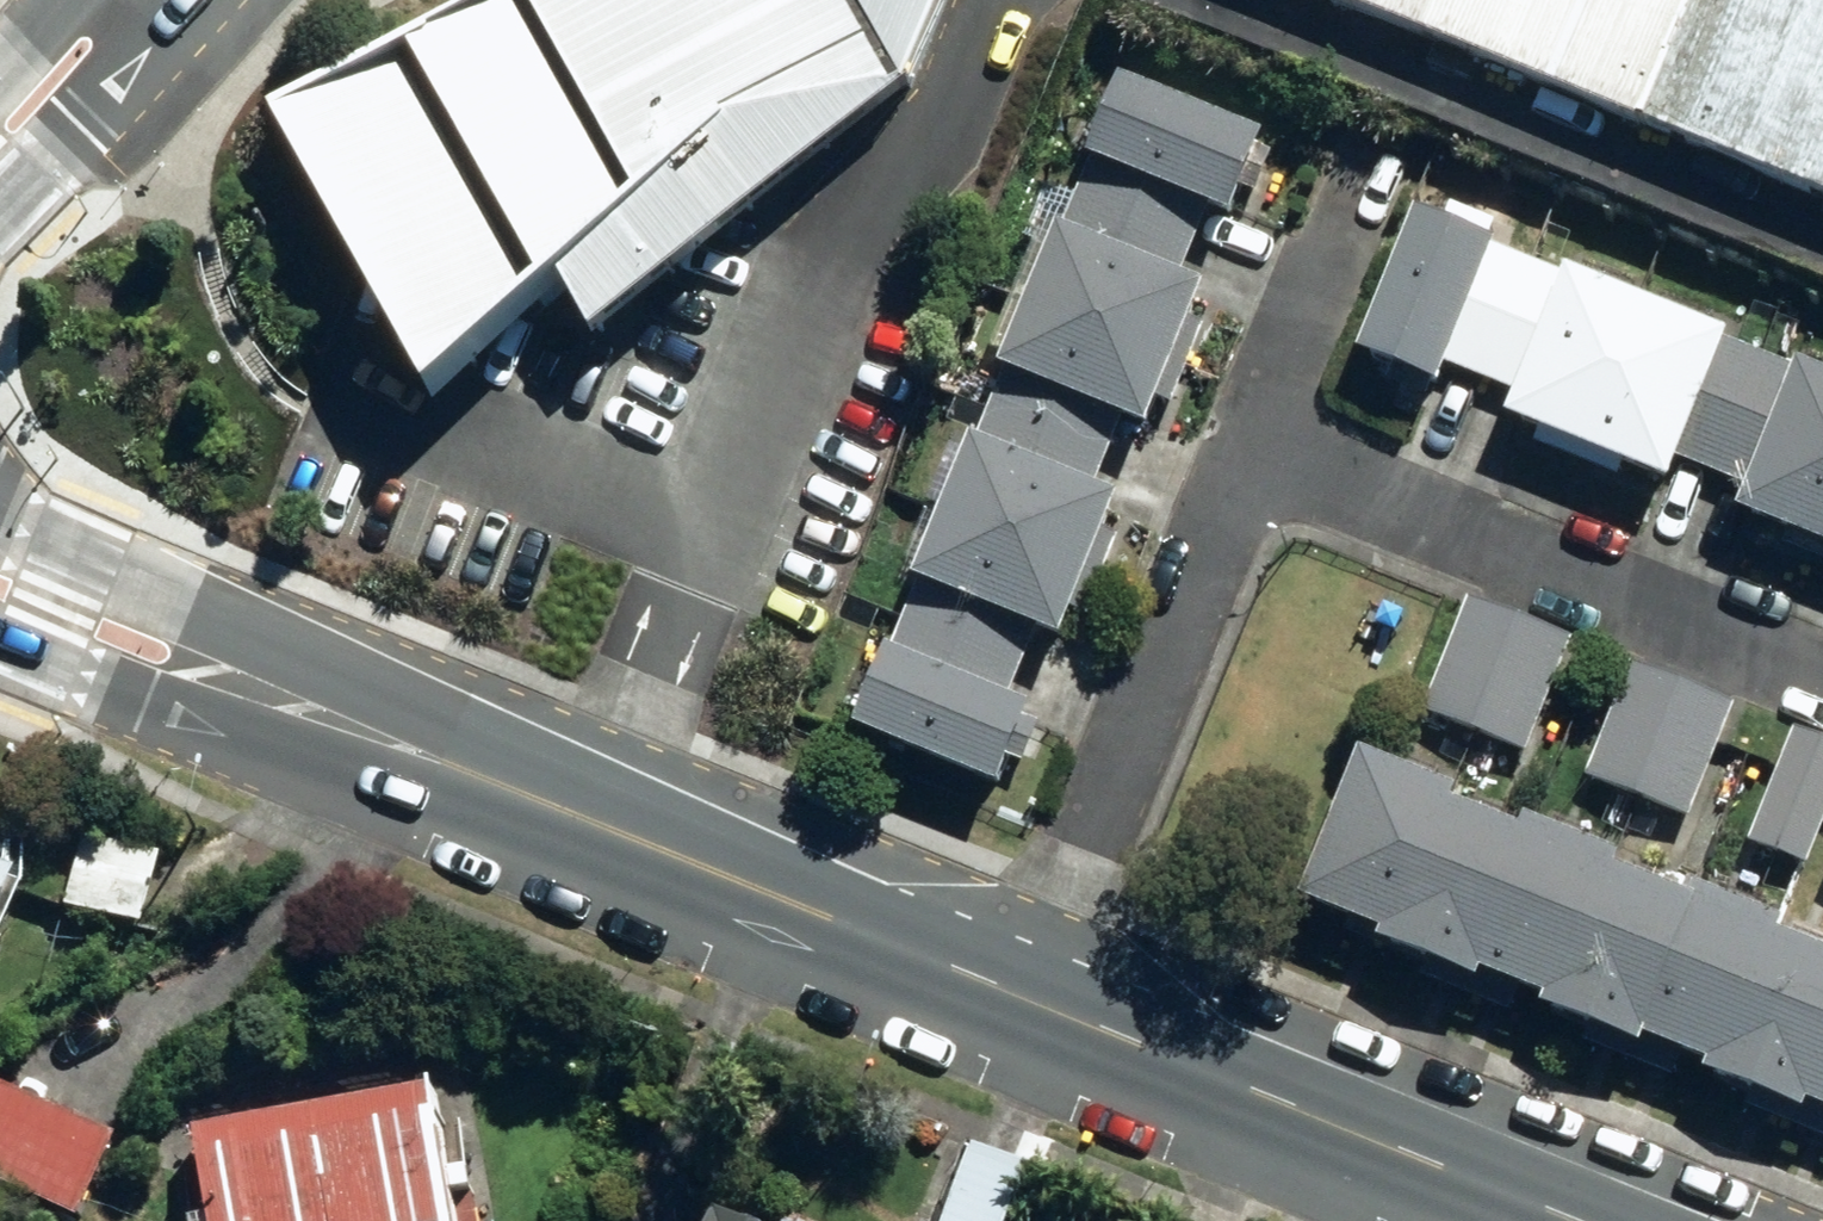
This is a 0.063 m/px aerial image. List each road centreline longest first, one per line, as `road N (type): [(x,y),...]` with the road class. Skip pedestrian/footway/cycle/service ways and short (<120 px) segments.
road 1 (tertiary): [(237,684),(1013,996)]
road 2 (residential): [(1013,996),(1264,442)]
road 3 (residential): [(1264,442),(1822,662)]
road 4 (tertiary): [(1013,996),(1548,1220)]
road 5 (tertiary): [(0,516),(190,611),(237,684)]
road 6 (secondary): [(194,0),(0,210)]
road 7 (tertiary): [(237,684),(145,704),(0,647)]
road 8 (residential): [(1264,442),(1338,240)]

